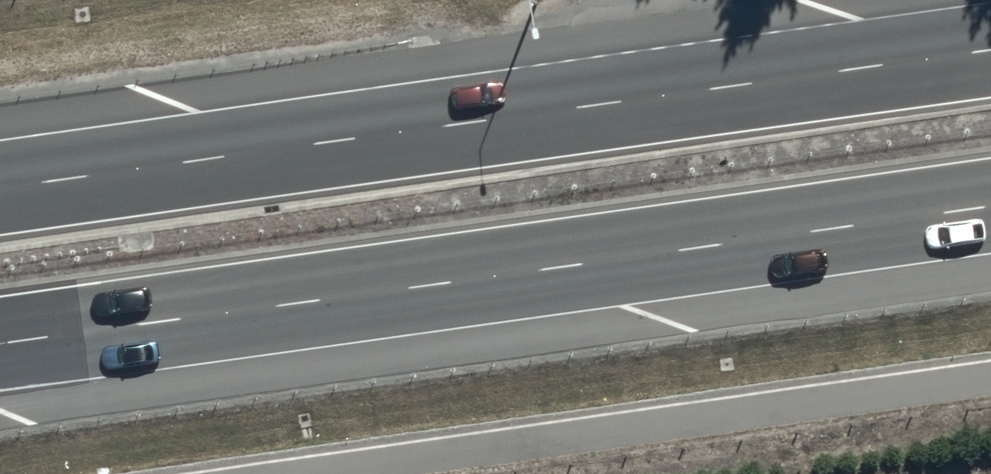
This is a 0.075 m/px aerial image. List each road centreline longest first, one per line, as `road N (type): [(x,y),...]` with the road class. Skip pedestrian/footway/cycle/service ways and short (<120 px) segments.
road 1 (trunk): [(990,206),(0,345)]
road 2 (trunk): [(0,186),(990,47)]

